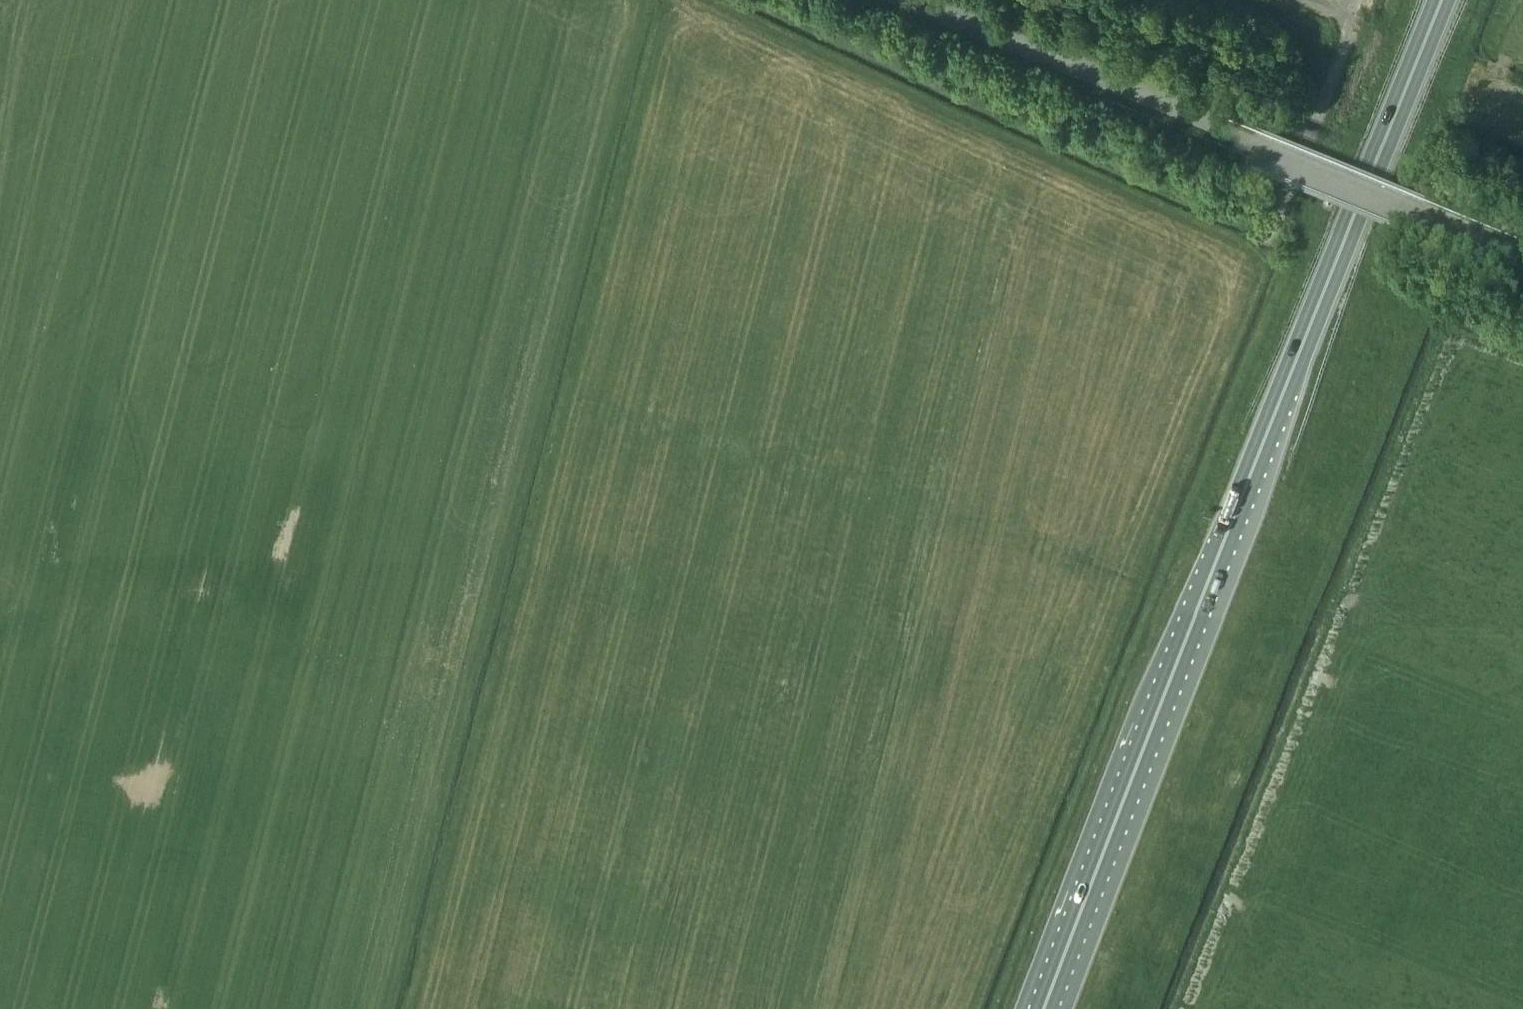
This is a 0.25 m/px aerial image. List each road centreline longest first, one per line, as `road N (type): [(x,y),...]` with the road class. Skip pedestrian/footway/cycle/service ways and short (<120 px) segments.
road 1 (trunk): [(1045,1008),(1442,0)]
road 2 (tertiary): [(1412,200),(922,0)]

